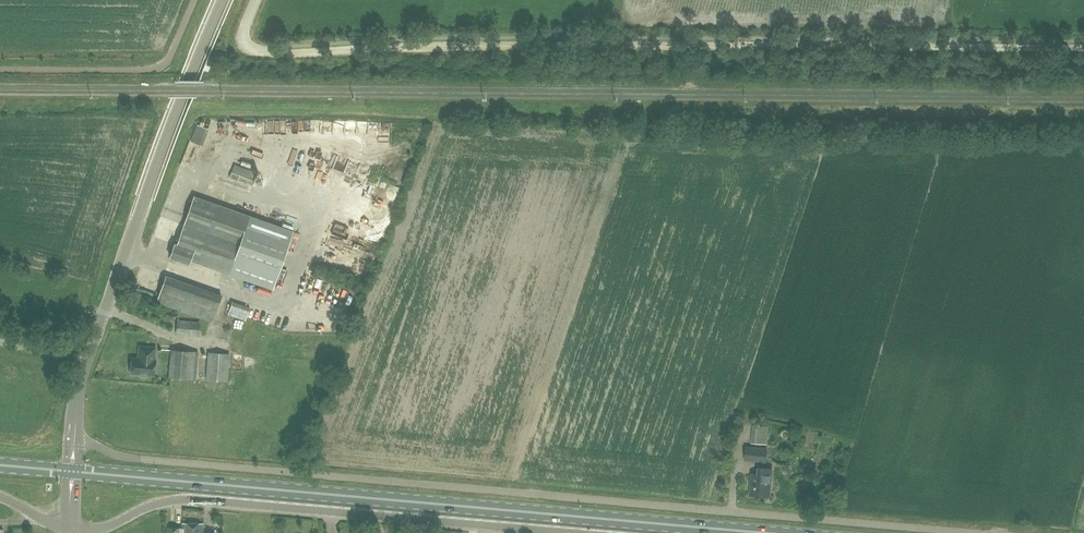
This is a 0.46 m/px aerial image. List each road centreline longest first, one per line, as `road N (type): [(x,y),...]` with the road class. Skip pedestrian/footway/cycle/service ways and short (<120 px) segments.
road 1 (unclassified): [(987,532),(121,457),(74,444)]
road 2 (track): [(1083,49),(258,50)]
road 3 (primary): [(768,532),(72,471)]
road 4 (unclassified): [(561,532),(189,499),(102,529),(70,529)]
road 5 (unclassified): [(74,444),(85,366),(223,0)]

